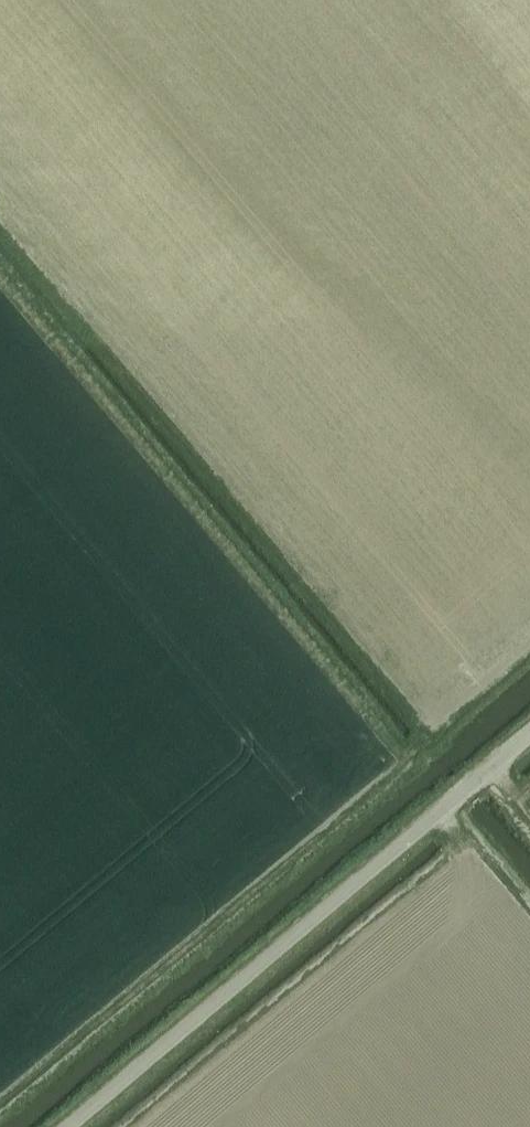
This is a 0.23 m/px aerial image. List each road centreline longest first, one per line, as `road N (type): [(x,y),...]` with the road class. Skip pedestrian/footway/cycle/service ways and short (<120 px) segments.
road 1 (unclassified): [(58,1126),(529,724)]

